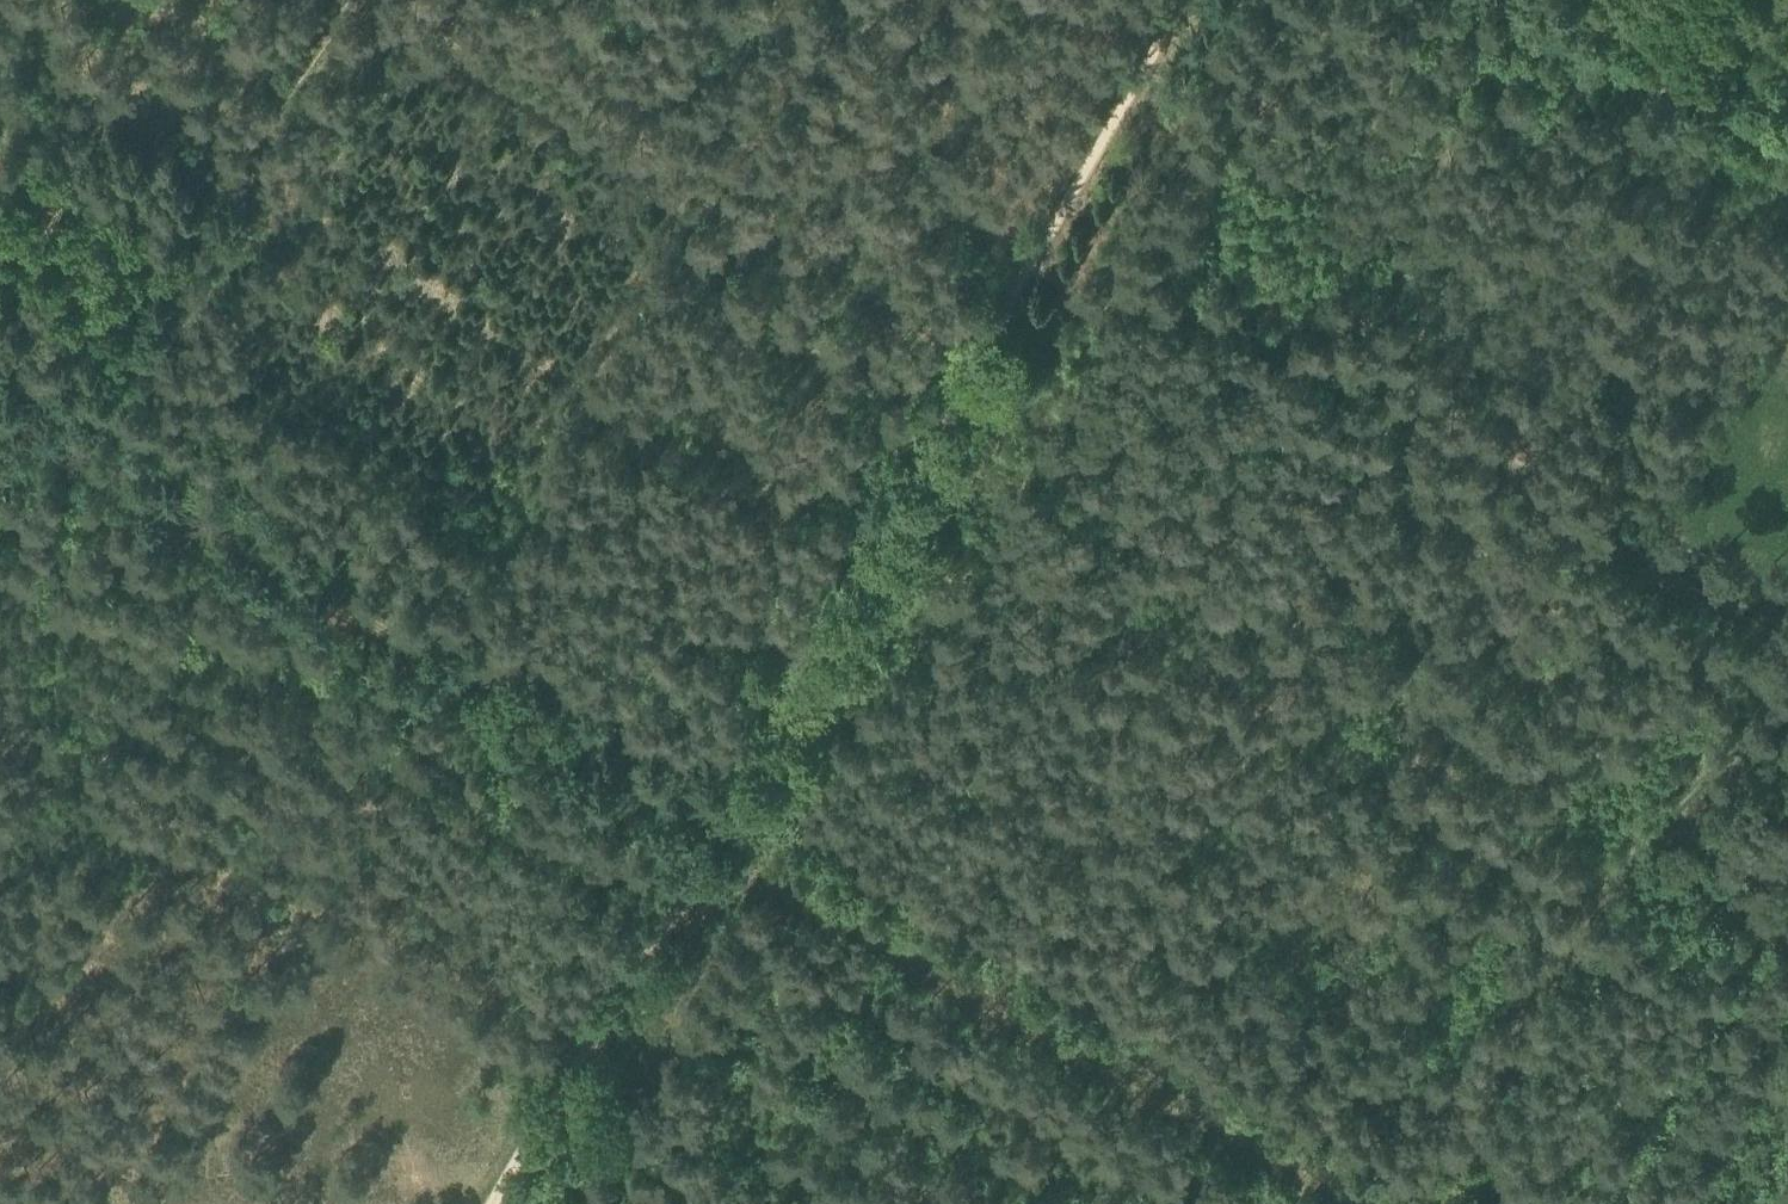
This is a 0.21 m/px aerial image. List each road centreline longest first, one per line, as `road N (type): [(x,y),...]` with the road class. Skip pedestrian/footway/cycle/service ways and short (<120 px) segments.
road 1 (track): [(1386,1203),(805,882),(0,409)]
road 2 (track): [(1173,0),(497,1203)]
road 3 (track): [(976,359),(348,22)]
road 4 (track): [(1787,725),(1599,888),(1523,1008),(1432,1203)]
road 5 (track): [(73,451),(247,247),(241,173),(363,0)]
road 6 (track): [(1504,0),(1787,170)]
road 7 (track): [(1787,646),(1529,518)]

